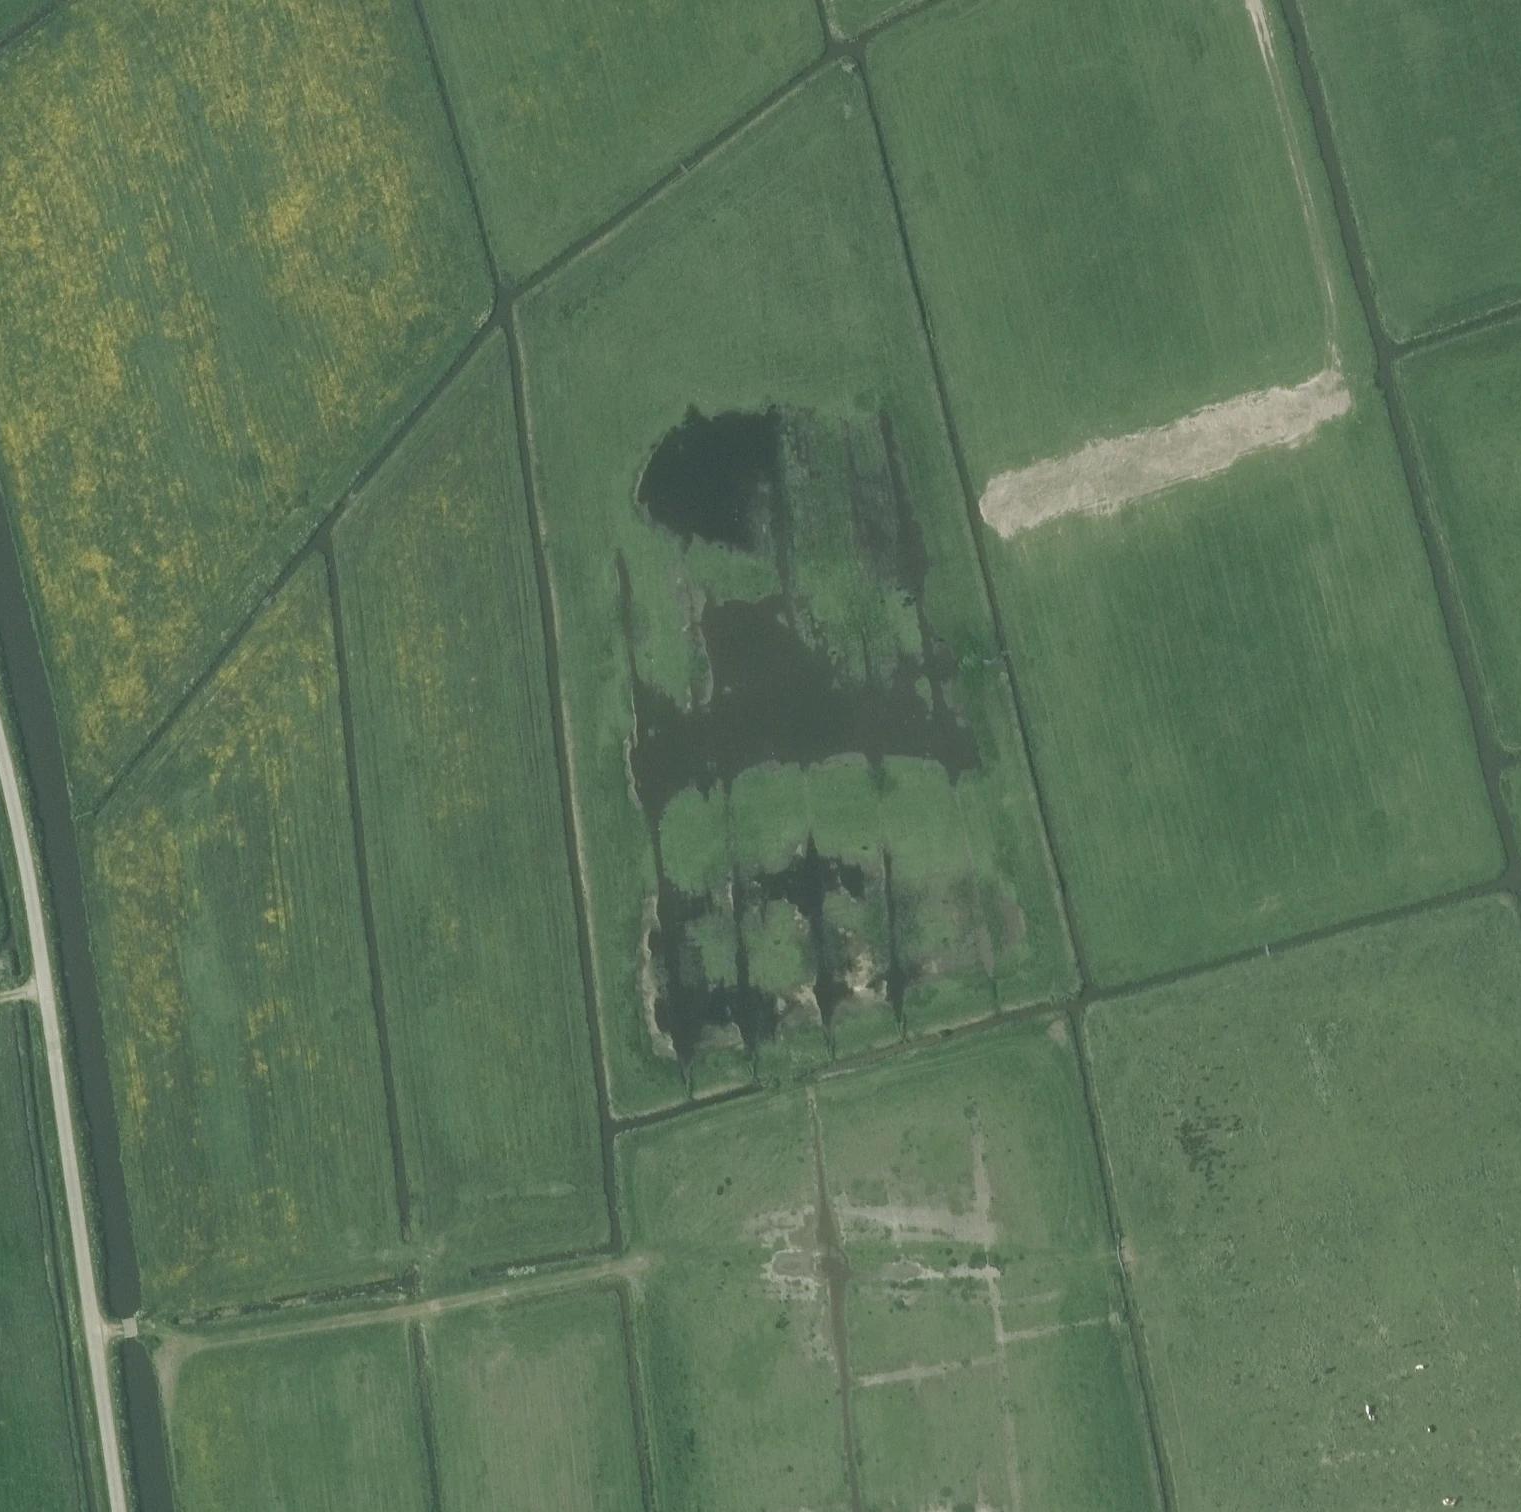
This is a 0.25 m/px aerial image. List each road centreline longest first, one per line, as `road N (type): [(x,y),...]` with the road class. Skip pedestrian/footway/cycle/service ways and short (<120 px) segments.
road 1 (unclassified): [(120,1511),(24,851),(0,760)]

